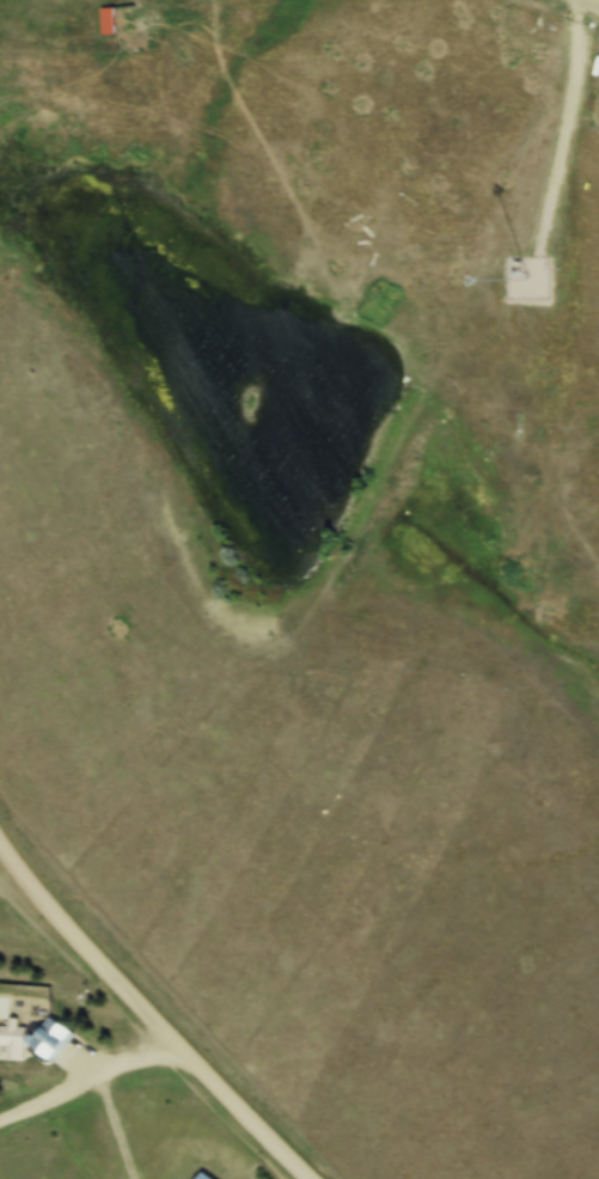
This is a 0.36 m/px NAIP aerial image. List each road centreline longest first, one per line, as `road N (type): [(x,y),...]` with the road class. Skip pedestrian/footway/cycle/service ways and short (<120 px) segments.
road 1 (residential): [(0,848),(43,904),(307,1178)]

